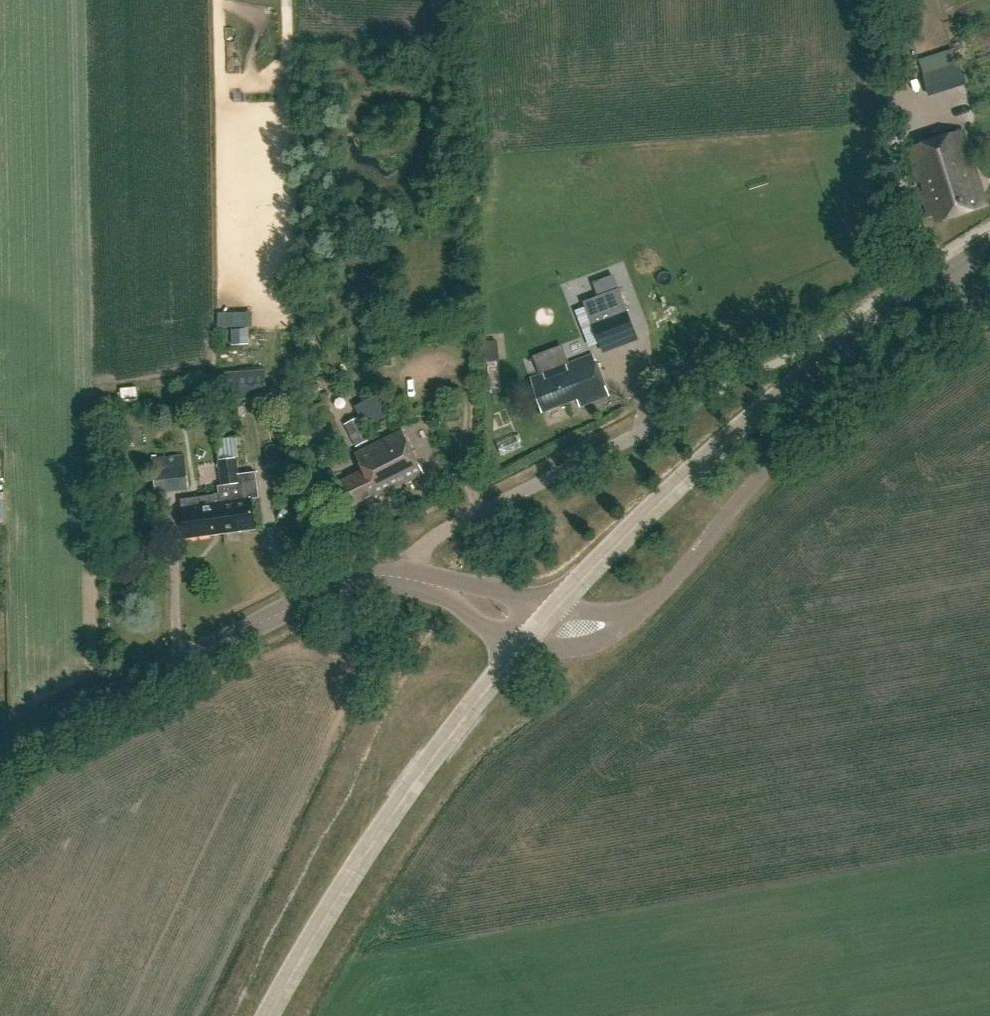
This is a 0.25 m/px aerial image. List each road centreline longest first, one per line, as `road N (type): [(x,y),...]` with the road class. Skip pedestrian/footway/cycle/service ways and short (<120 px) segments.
road 1 (tertiary): [(554,602),(710,451),(873,325),(989,250)]
road 2 (unclassified): [(630,621),(818,420),(989,293)]
road 3 (tertiary): [(271,1015),(427,765),(521,645)]
road 4 (unclassified): [(400,572),(339,580),(0,755)]
road 5 (residential): [(400,572),(427,541),(485,507),(667,420)]

